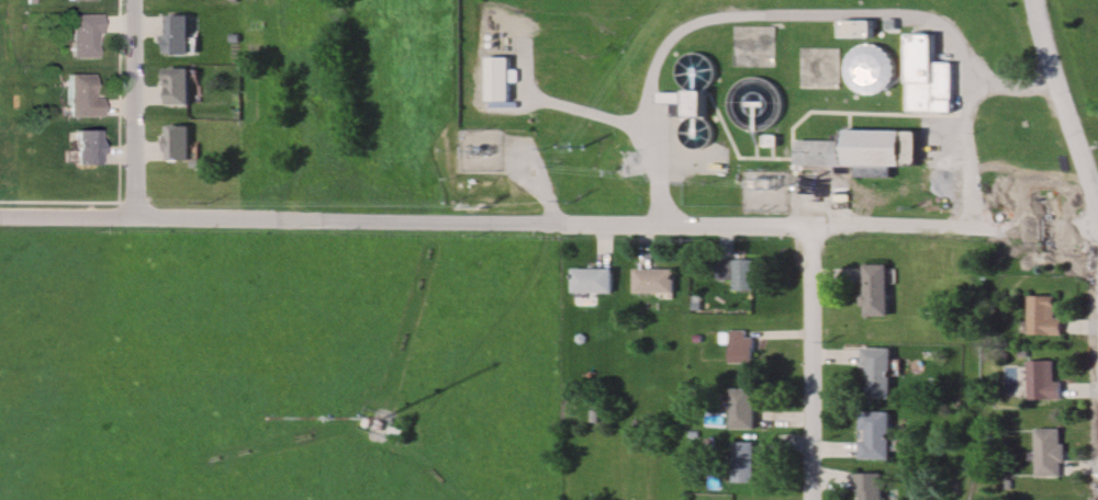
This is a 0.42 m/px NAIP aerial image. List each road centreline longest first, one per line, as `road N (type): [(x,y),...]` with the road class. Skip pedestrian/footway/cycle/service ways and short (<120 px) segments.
road 1 (residential): [(666,223),(0,217)]
road 2 (residential): [(1097,230),(666,223)]
road 3 (residential): [(812,499),(811,227)]
road 4 (track): [(550,219),(529,284),(426,417)]
road 5 (residential): [(135,0),(135,216)]
road 6 (residential): [(1097,205),(1034,0)]

